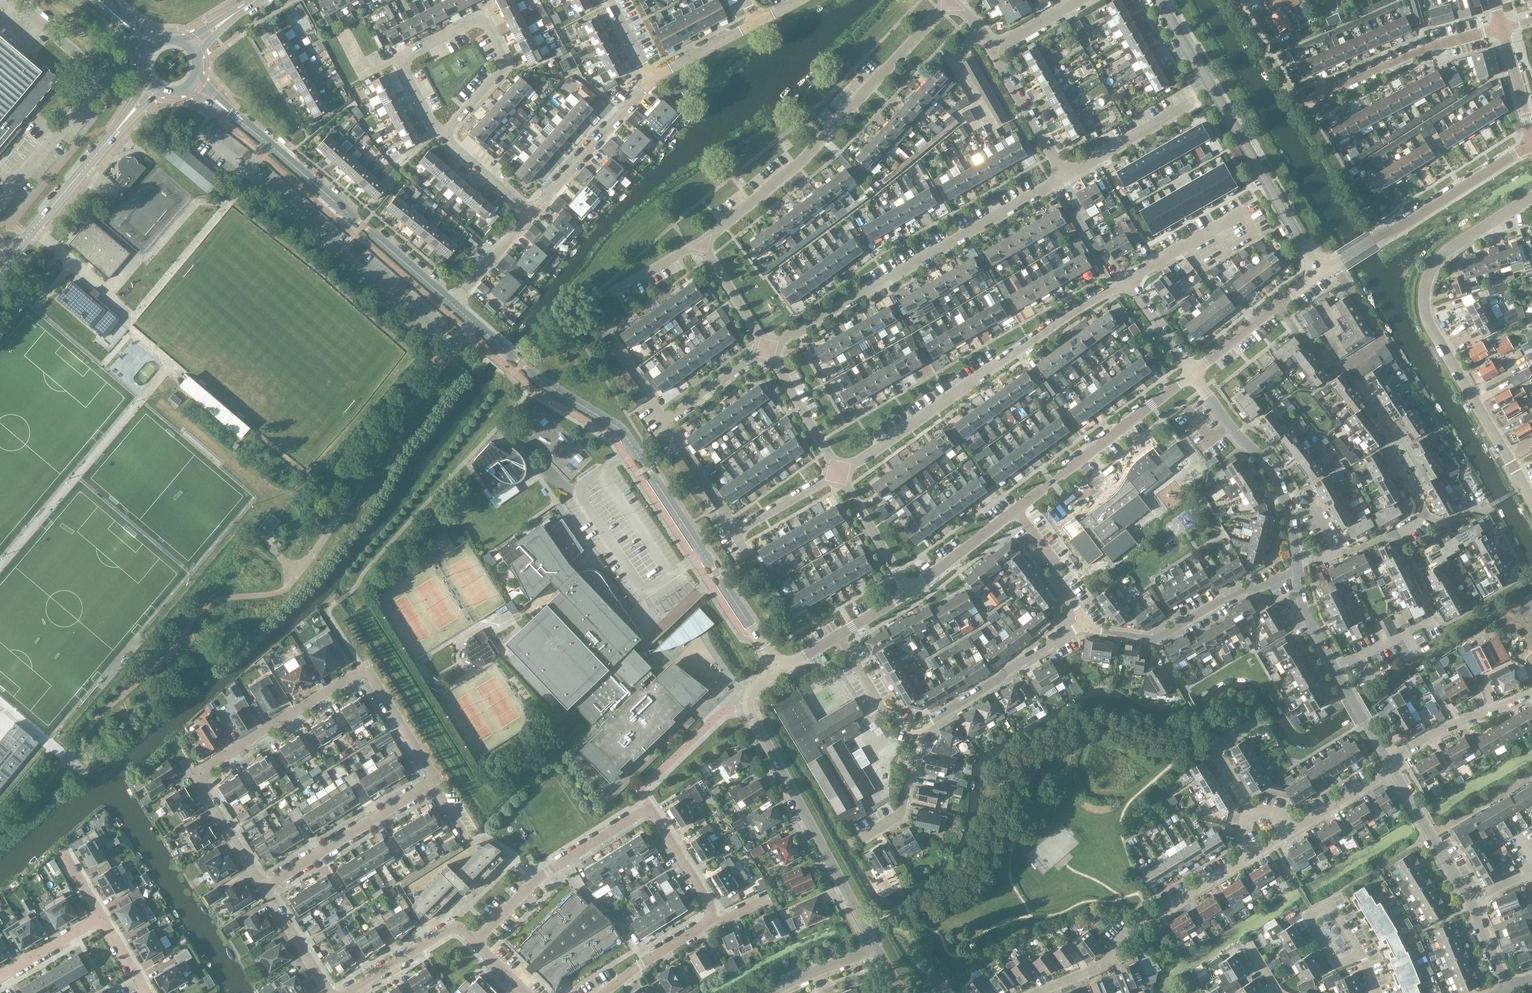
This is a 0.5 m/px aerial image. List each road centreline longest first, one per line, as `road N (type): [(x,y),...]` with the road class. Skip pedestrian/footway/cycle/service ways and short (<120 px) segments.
road 1 (residential): [(433,782),(364,672),(196,775),(265,889)]
road 2 (tertiary): [(519,361),(626,437),(779,670)]
road 3 (residential): [(1531,501),(1423,305),(1437,258),(1531,197)]
road 4 (residential): [(702,242),(803,159),(952,0)]
road 5 (tertiary): [(454,306),(192,81)]
road 6 (residential): [(841,471),(1127,279)]
road 7 (residential): [(767,348),(1061,177)]
road 8 (residential): [(1501,28),(1427,47),(1305,102),(1295,99),(1234,0)]
road 9 (residential): [(862,838),(905,815),(923,725),(1078,629)]
road 10 (residential): [(873,946),(748,706),(758,684),(779,670)]
road 11 (tertiary): [(1319,272),(1160,0)]
road 12 (unclassified): [(0,202),(80,109),(91,79),(84,60),(13,0)]
road 13 (residential): [(1038,992),(1106,965),(1126,932),(1257,854)]
road 14 (residential): [(441,135),(510,66),(487,15),(399,54)]
road 15 (residential): [(1336,262),(1531,145)]
road 16 (tertiary): [(10,258),(155,84)]
road 17 (tertiary): [(1015,510),(1194,373)]
road 18 (residential): [(476,946),(547,873),(649,808)]
road 19 (residential): [(1296,561),(1282,485),(1194,373)]
road 20 (residential): [(1334,671),(1433,620),(1431,597),(1397,527)]
road 21 (residential): [(265,889),(433,782)]
road 22 (residential): [(529,213),(650,79)]
road 23 (residential): [(1156,641),(1243,588),(1260,589),(1289,573),(1296,561)]
road 24 (tertiary): [(1194,373),(1319,272)]
road 25 (residential): [(1391,770),(1531,696)]
road 26 (residential): [(1061,177),(1197,100)]
road 27 (tertiary): [(779,670),(907,594)]
road 28 (residential): [(351,992),(457,929),(476,946)]
road 29 (residential): [(1061,177),(990,49)]
road 30 (residential): [(841,471),(767,348)]
road 31 (residential): [(1359,955),(1333,904),(1309,916),(1338,965)]
road 32 (residential): [(907,594),(841,471)]
road 33 (residential): [(1344,365),(1384,339),(1336,262)]
road 34 (tertiary): [(907,594),(1015,510)]
road 35 (residential): [(1078,629),(1056,564),(1015,510)]
road 36 (residential): [(1127,279),(1244,212)]
road 37 (residential): [(711,922),(649,808)]
road 38 (residential): [(605,992),(711,922)]
road 39 (residential): [(664,419),(767,348)]
road 40 (residential): [(767,348),(702,242)]
road 41 (residential): [(1287,834),(1391,770)]
road 42 (residential): [(737,533),(841,471)]
road 43 (residential): [(265,889),(328,992)]

